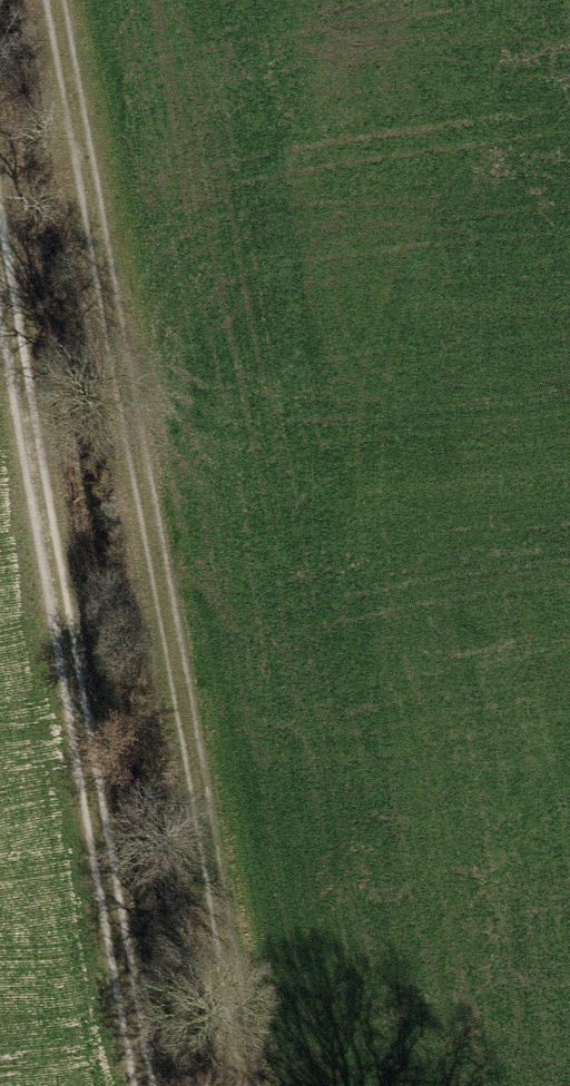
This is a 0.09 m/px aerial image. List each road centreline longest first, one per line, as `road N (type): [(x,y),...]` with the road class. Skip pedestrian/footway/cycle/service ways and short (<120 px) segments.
road 1 (track): [(252,1085),(56,0)]
road 2 (track): [(147,1085),(0,258)]

